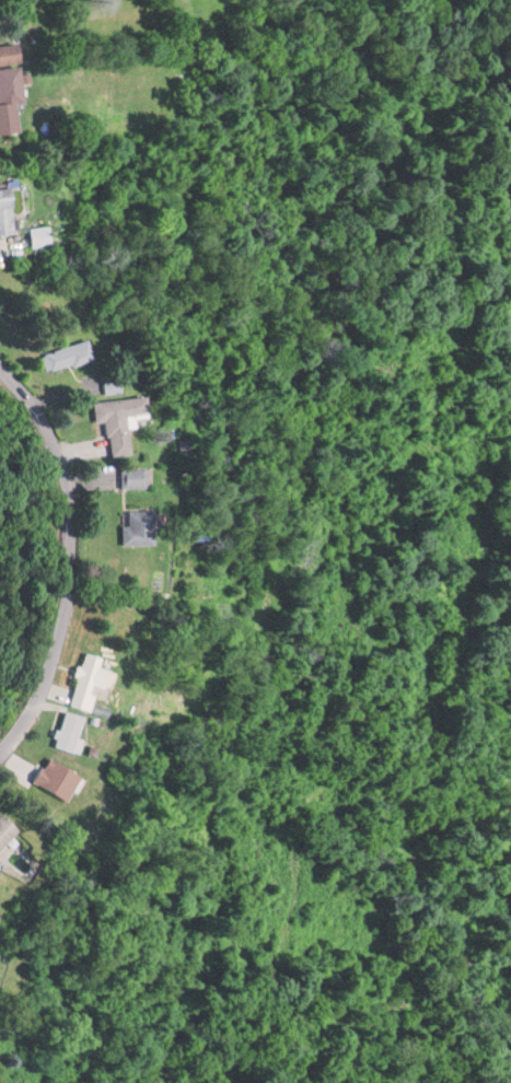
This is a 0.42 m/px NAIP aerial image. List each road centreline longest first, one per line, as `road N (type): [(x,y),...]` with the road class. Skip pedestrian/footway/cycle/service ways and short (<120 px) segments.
road 1 (residential): [(0,742),(23,721),(53,668),(73,595),(69,497),(55,439),(0,369)]

